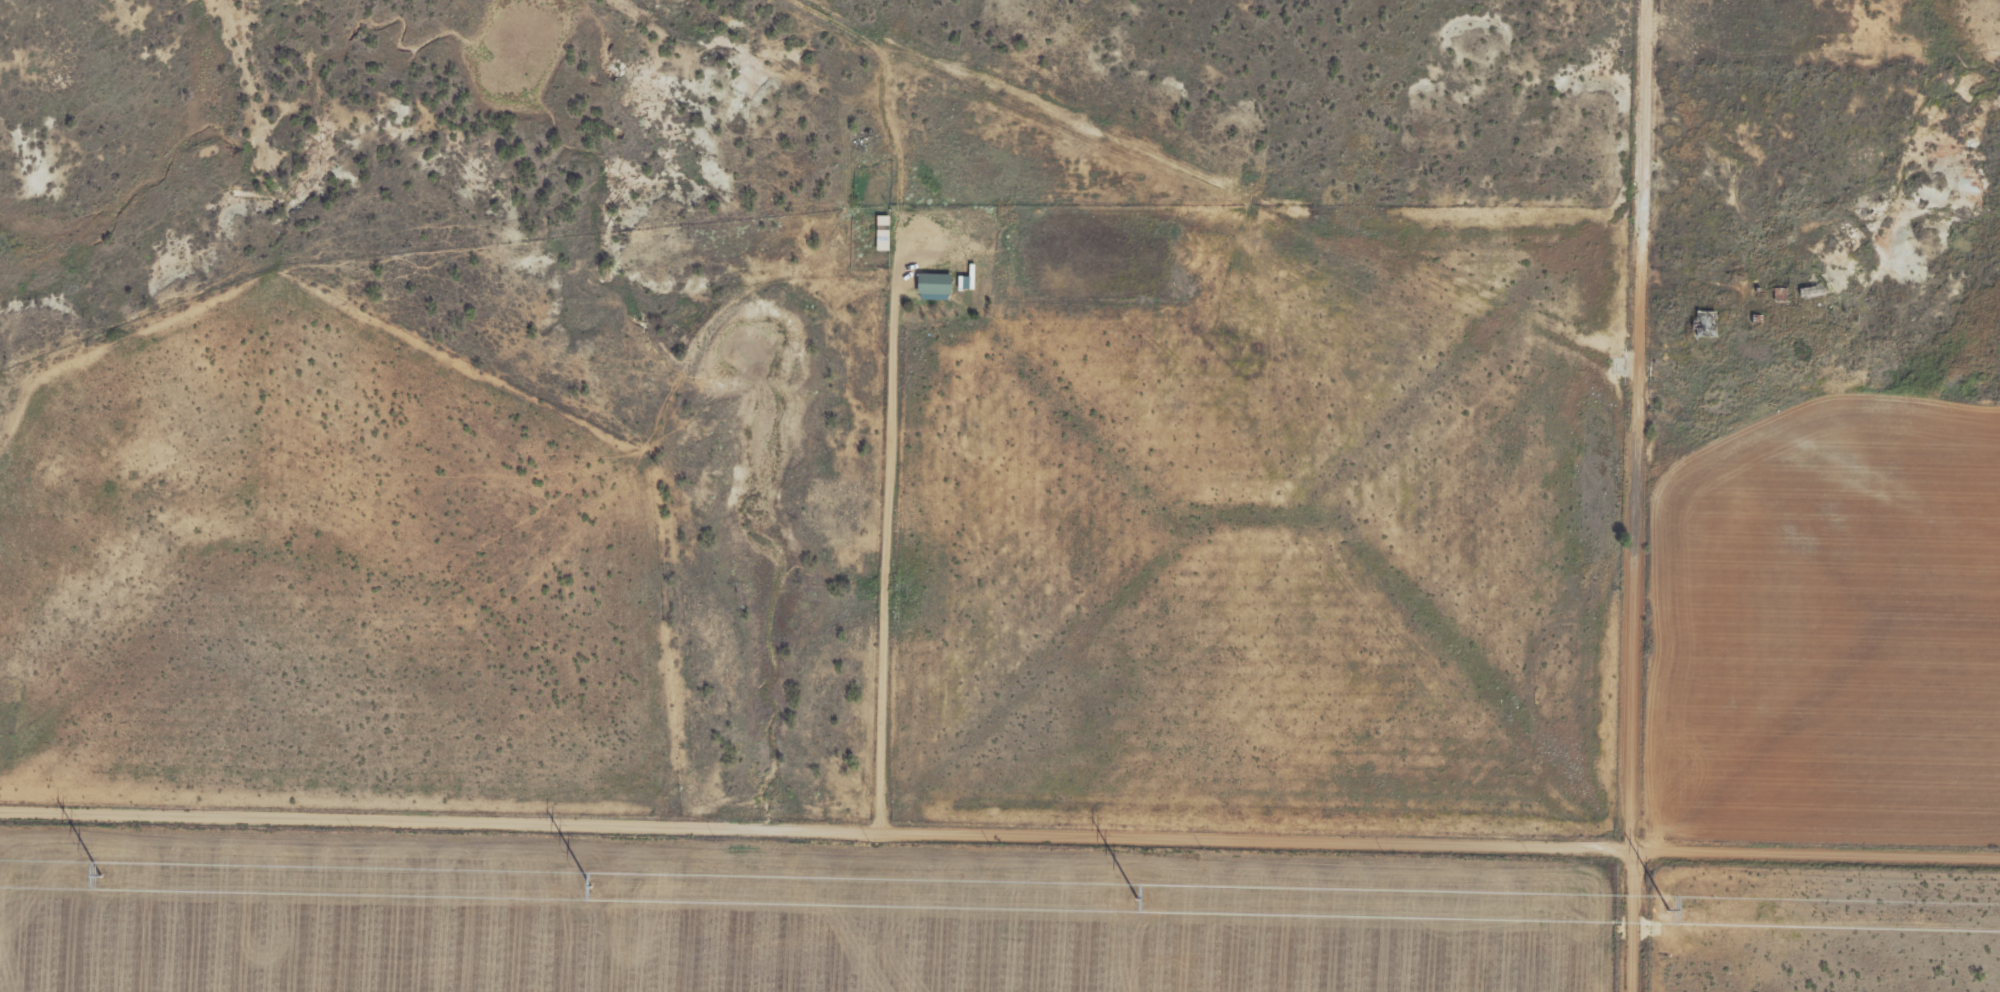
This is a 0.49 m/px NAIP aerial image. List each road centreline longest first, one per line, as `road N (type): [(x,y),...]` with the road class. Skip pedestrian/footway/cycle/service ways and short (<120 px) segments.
road 1 (residential): [(1999,856),(0,809)]
road 2 (residential): [(1635,991),(1652,0)]

